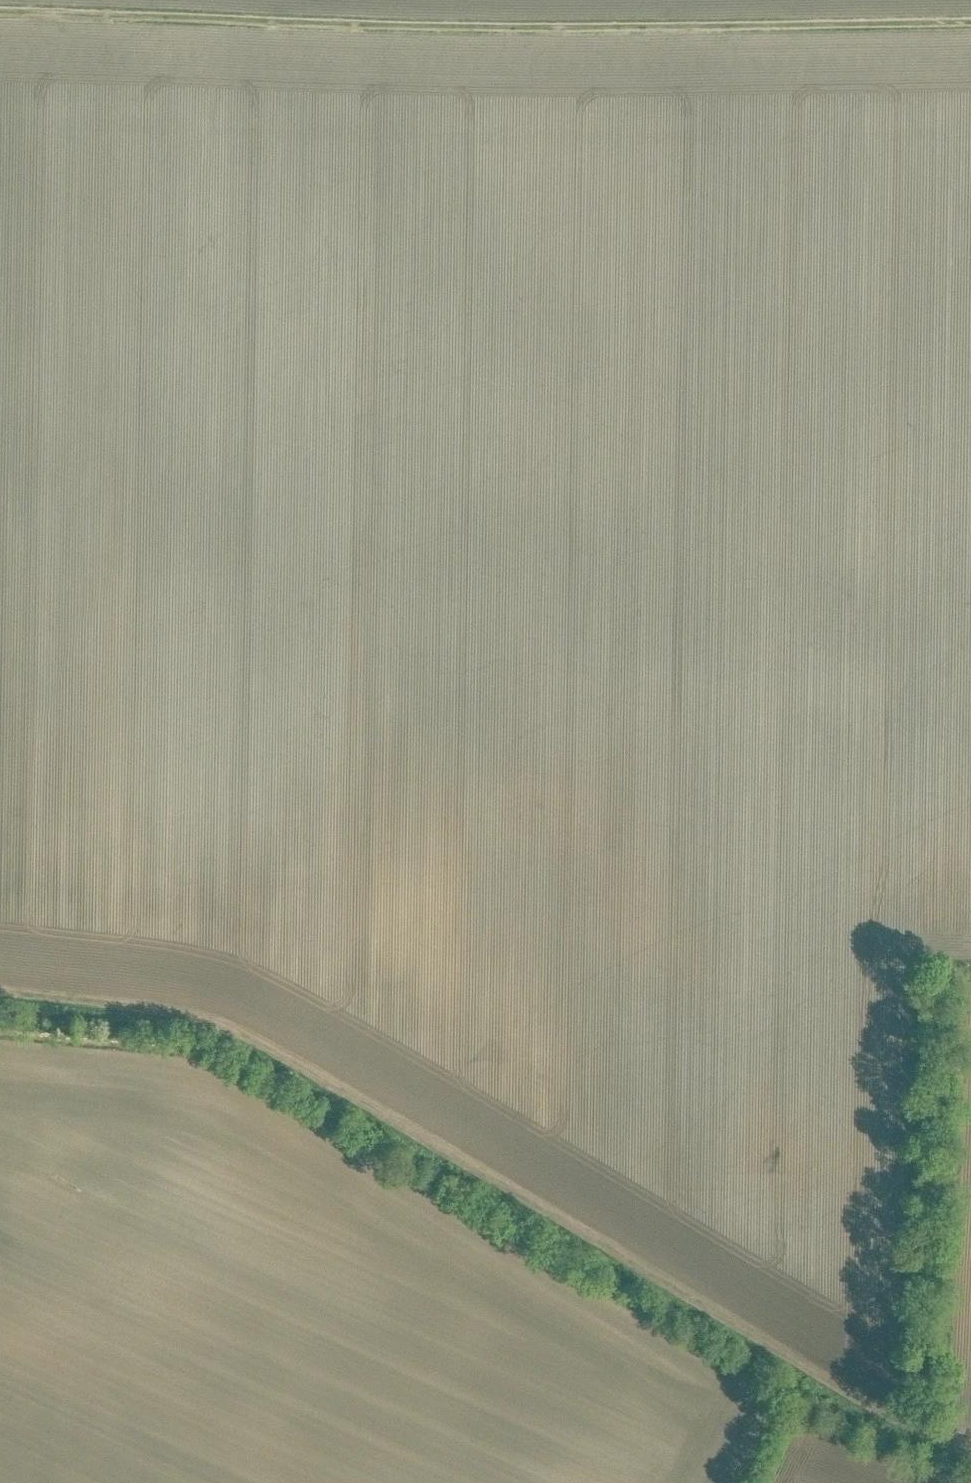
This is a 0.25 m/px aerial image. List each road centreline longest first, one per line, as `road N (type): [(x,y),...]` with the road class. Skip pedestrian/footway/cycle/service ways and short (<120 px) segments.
road 1 (track): [(970,1447),(867,1406),(349,1087),(205,1023),(0,996)]
road 2 (track): [(0,9),(370,25),(970,24)]

